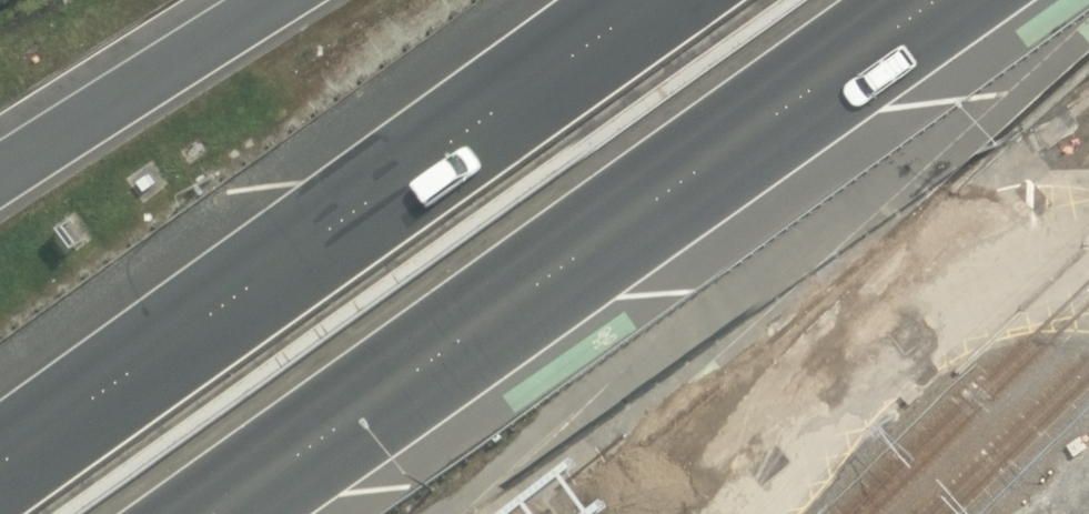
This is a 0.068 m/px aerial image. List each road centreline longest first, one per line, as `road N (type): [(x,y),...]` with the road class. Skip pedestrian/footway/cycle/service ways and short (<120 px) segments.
road 1 (trunk): [(954,0),(213,513)]
road 2 (motorway): [(0,469),(649,0)]
road 3 (trunk): [(0,162),(270,0)]

